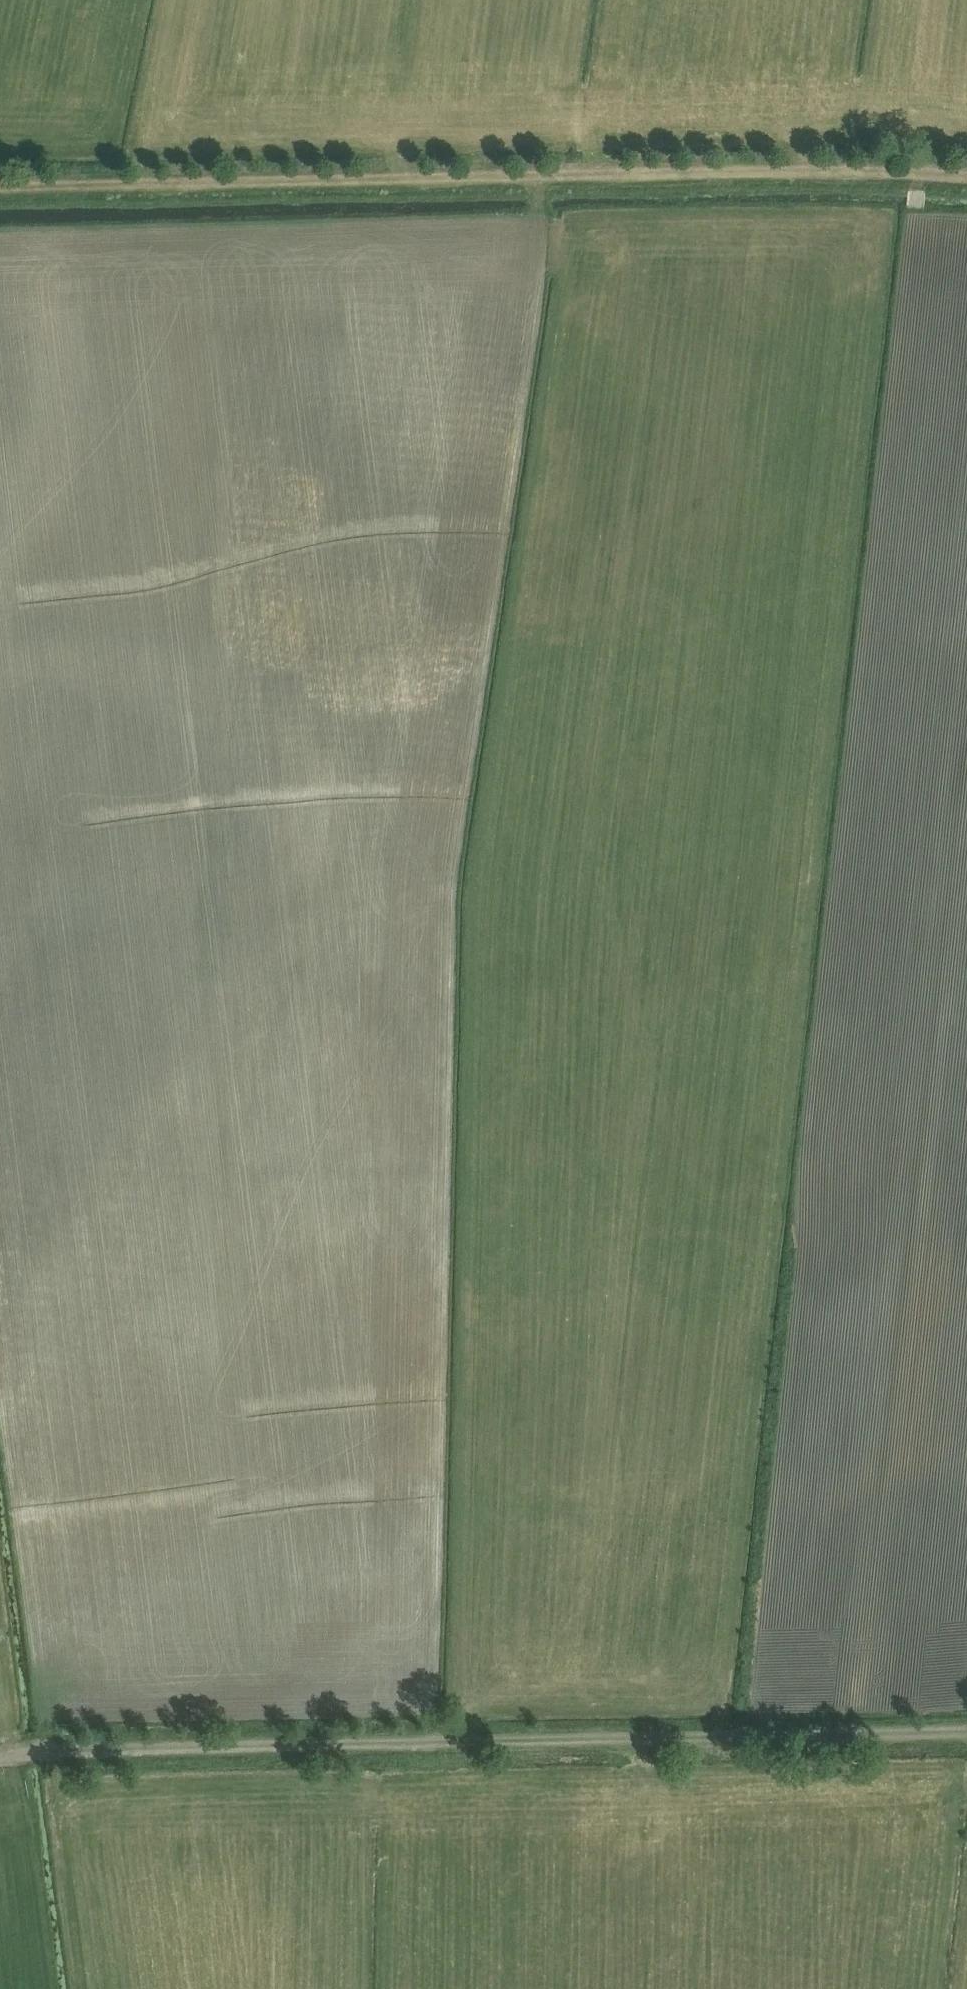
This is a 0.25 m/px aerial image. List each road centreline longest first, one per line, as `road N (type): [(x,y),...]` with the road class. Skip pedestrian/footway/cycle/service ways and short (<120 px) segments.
road 1 (track): [(0,190),(885,172),(966,178)]
road 2 (track): [(966,1733),(0,1757)]

